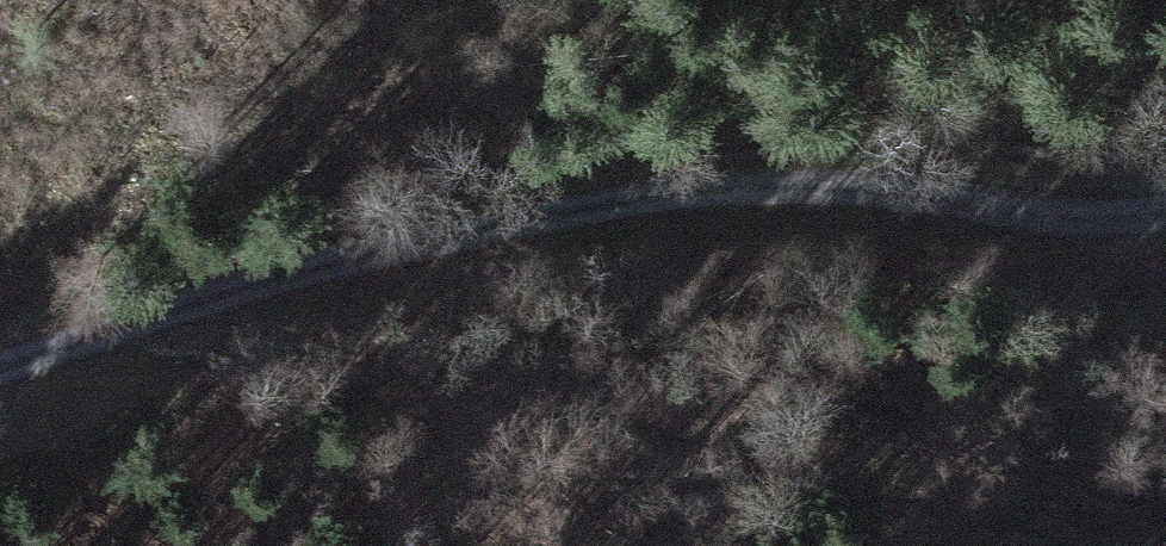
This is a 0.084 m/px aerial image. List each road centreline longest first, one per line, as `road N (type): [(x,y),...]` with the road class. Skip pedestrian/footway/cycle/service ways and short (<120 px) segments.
road 1 (track): [(1165,208),(1078,210),(858,177),(659,187),(273,271),(0,366)]
road 2 (track): [(125,317),(485,357),(660,399),(831,452),(1033,545)]

